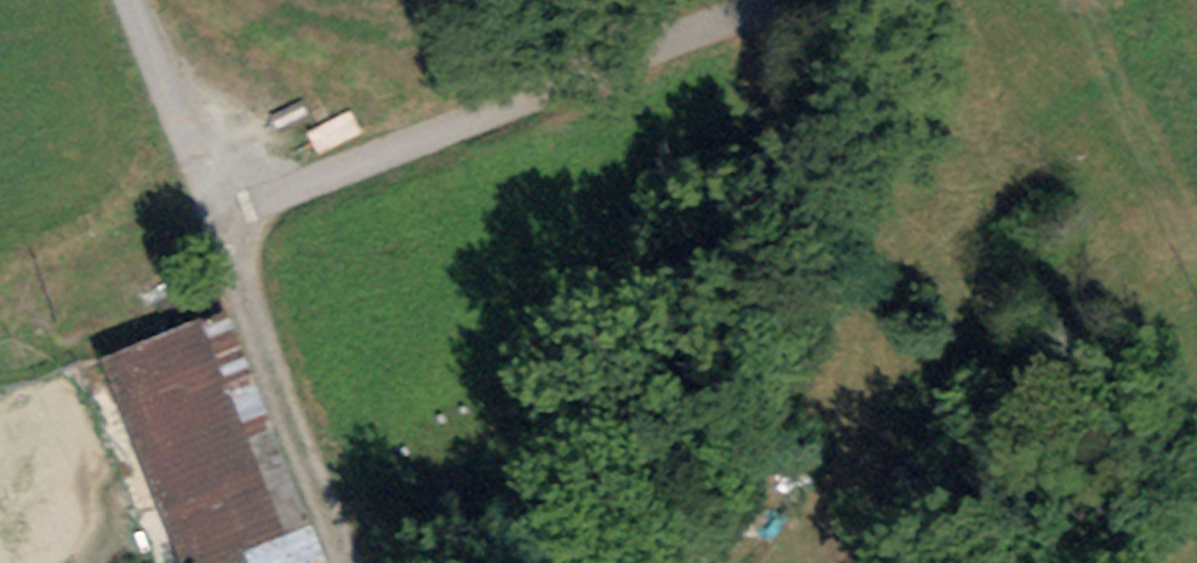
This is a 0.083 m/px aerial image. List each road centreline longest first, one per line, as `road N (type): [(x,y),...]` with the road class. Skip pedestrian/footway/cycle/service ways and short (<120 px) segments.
road 1 (residential): [(213,226),(775,0)]
road 2 (residential): [(213,226),(125,0)]
road 3 (track): [(859,364),(850,463),(793,562)]

